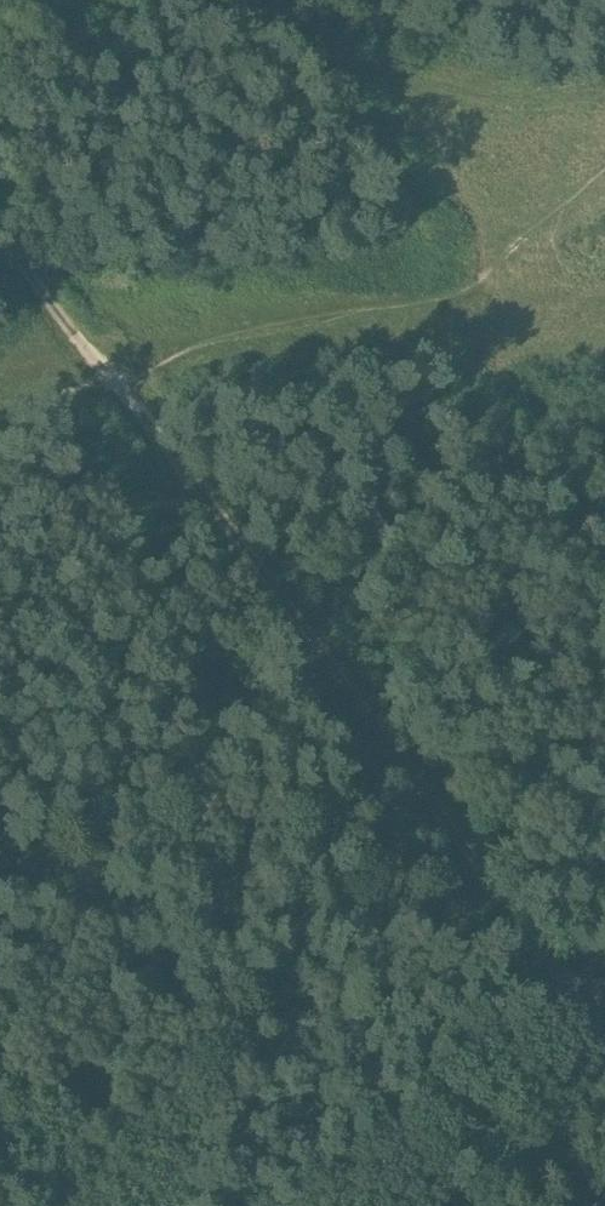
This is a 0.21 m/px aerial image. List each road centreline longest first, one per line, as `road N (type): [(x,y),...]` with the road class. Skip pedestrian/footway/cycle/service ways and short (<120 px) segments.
road 1 (track): [(0,254),(115,384),(585,1000)]
road 2 (track): [(115,384),(198,348),(451,298),(477,287),(604,179)]
road 3 (track): [(107,0),(219,17),(444,89),(545,105),(604,100)]
road 4 (track): [(604,986),(310,1205)]

